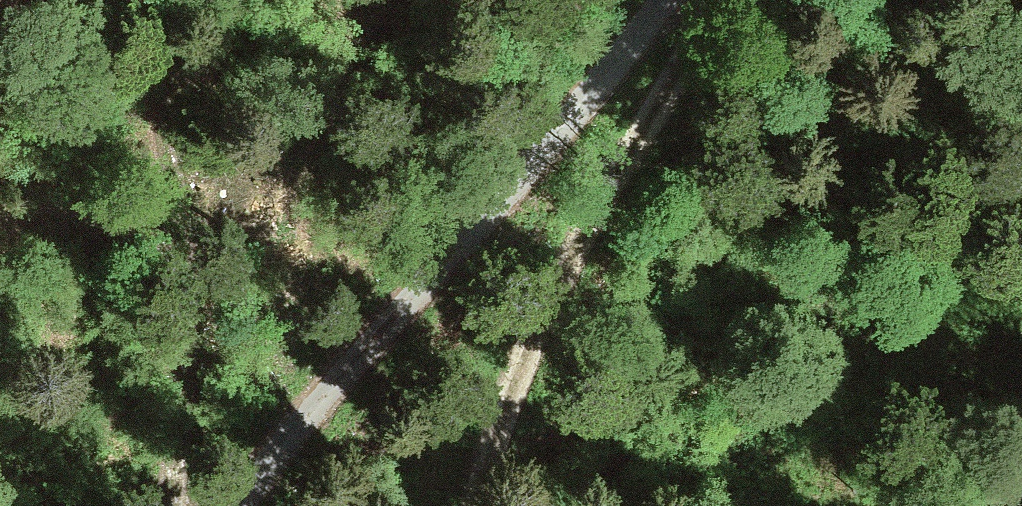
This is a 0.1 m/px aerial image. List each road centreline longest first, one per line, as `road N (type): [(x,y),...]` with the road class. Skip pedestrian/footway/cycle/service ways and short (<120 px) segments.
road 1 (unclassified): [(253,505),(383,330),(675,0)]
road 2 (track): [(478,505),(501,418),(561,280),(713,26),(718,0)]
road 3 (track): [(138,0),(175,220),(183,505)]

